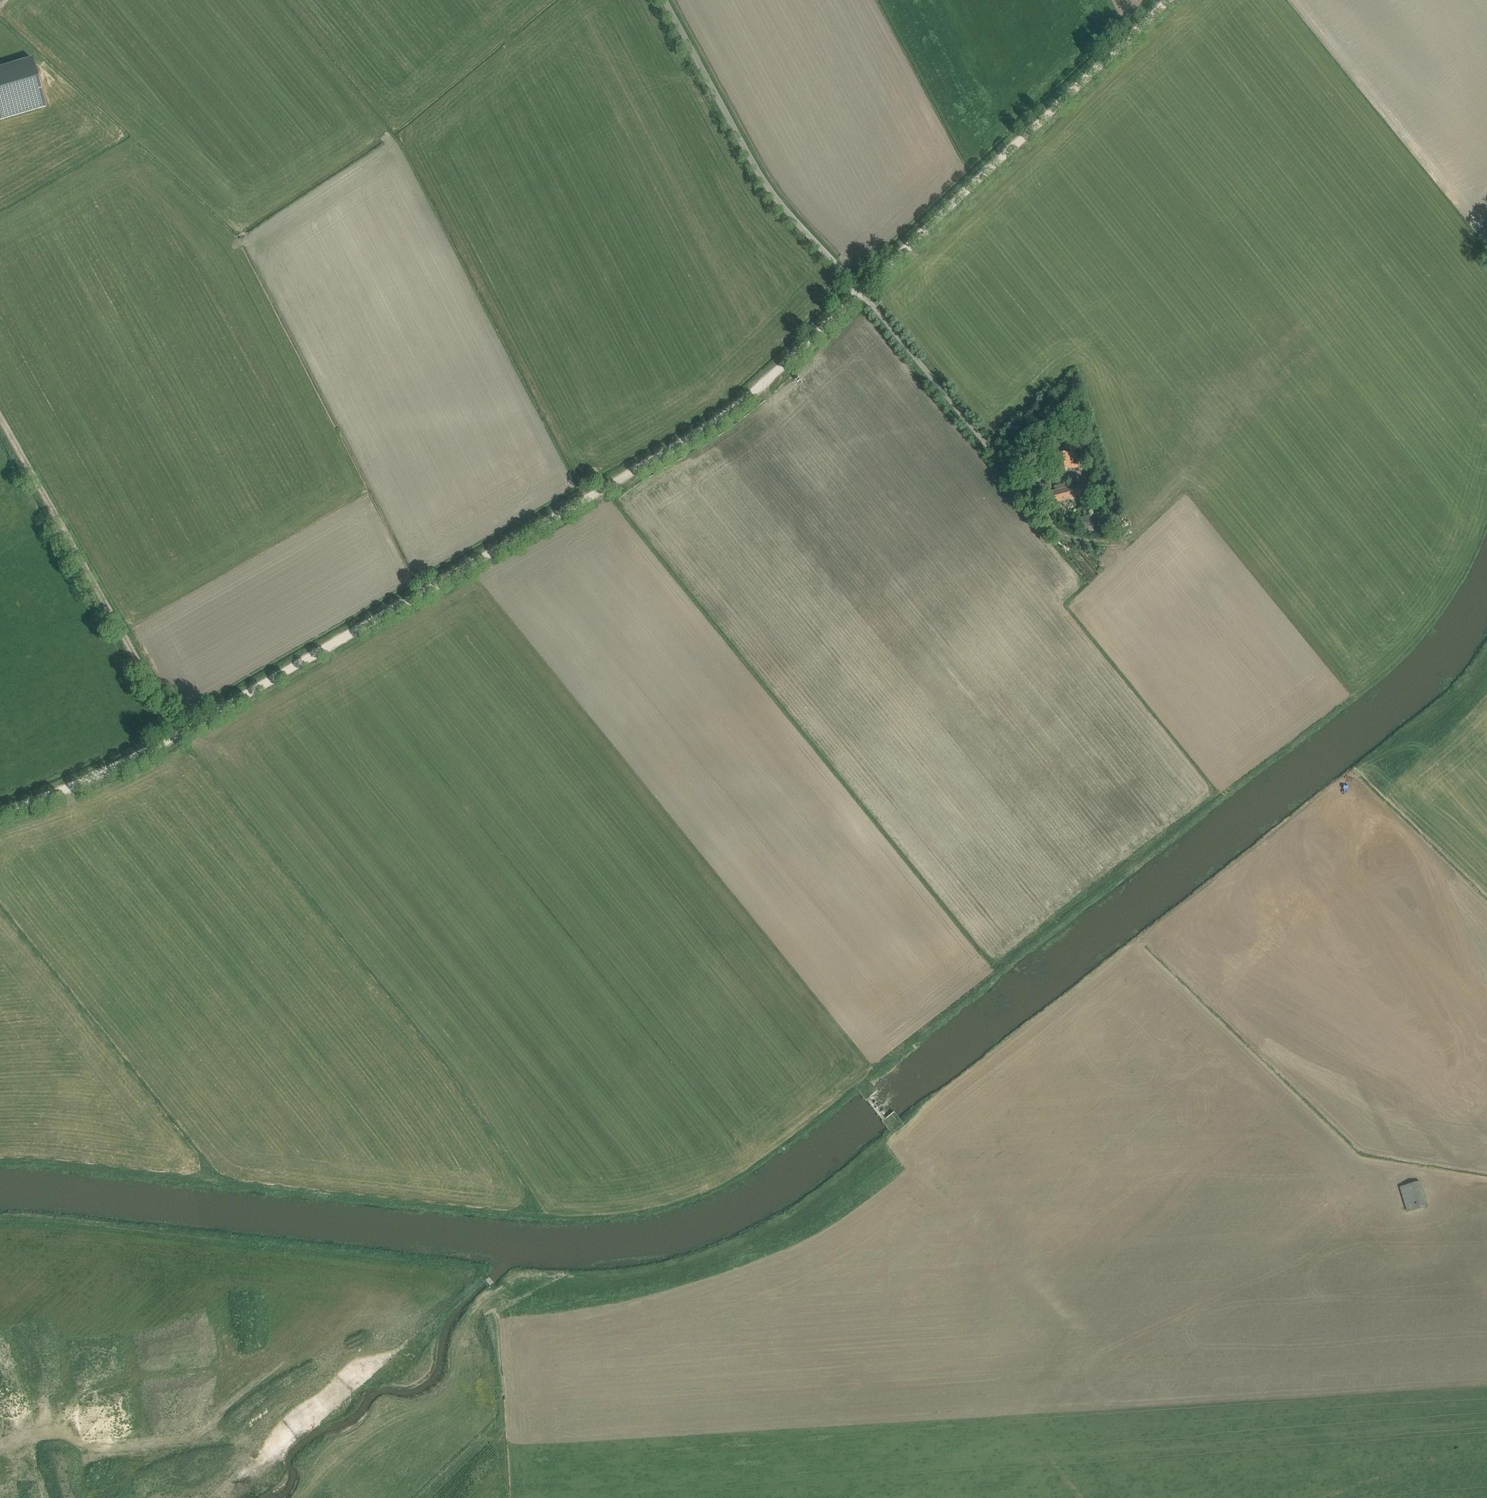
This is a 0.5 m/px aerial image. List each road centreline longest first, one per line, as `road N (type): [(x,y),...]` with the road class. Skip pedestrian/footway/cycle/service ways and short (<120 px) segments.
road 1 (track): [(1167,0),(732,410),(178,735),(0,812)]
road 2 (unclassified): [(1127,532),(1071,539),(1038,510),(761,177),(664,0)]
road 3 (track): [(178,735),(0,417)]

